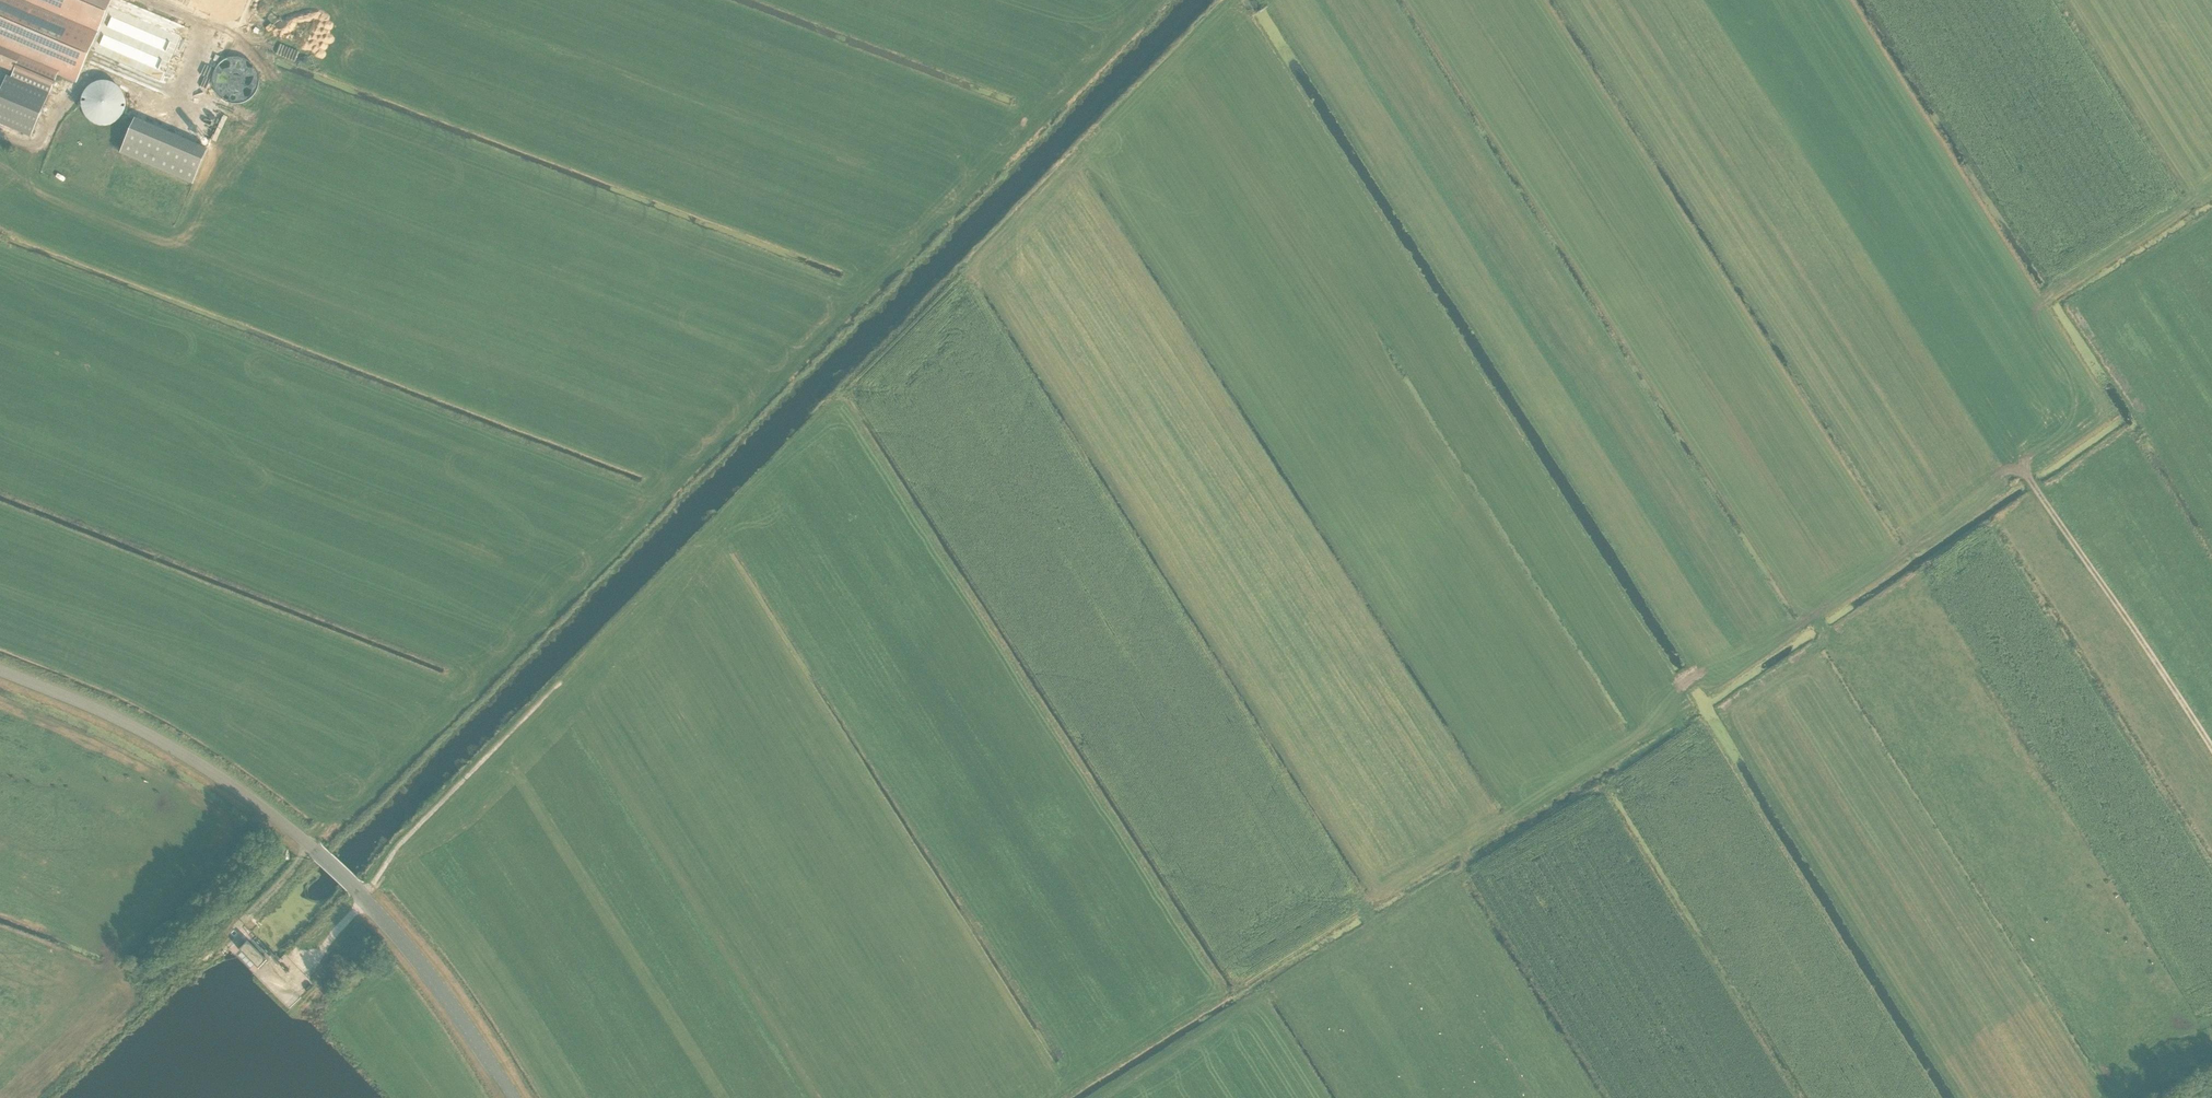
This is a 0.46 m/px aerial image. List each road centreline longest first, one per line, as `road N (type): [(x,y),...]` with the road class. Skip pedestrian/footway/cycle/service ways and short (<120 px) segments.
road 1 (tertiary): [(353,885),(260,804),(181,752),(0,670)]
road 2 (tertiary): [(353,885),(426,970),(513,1097)]

